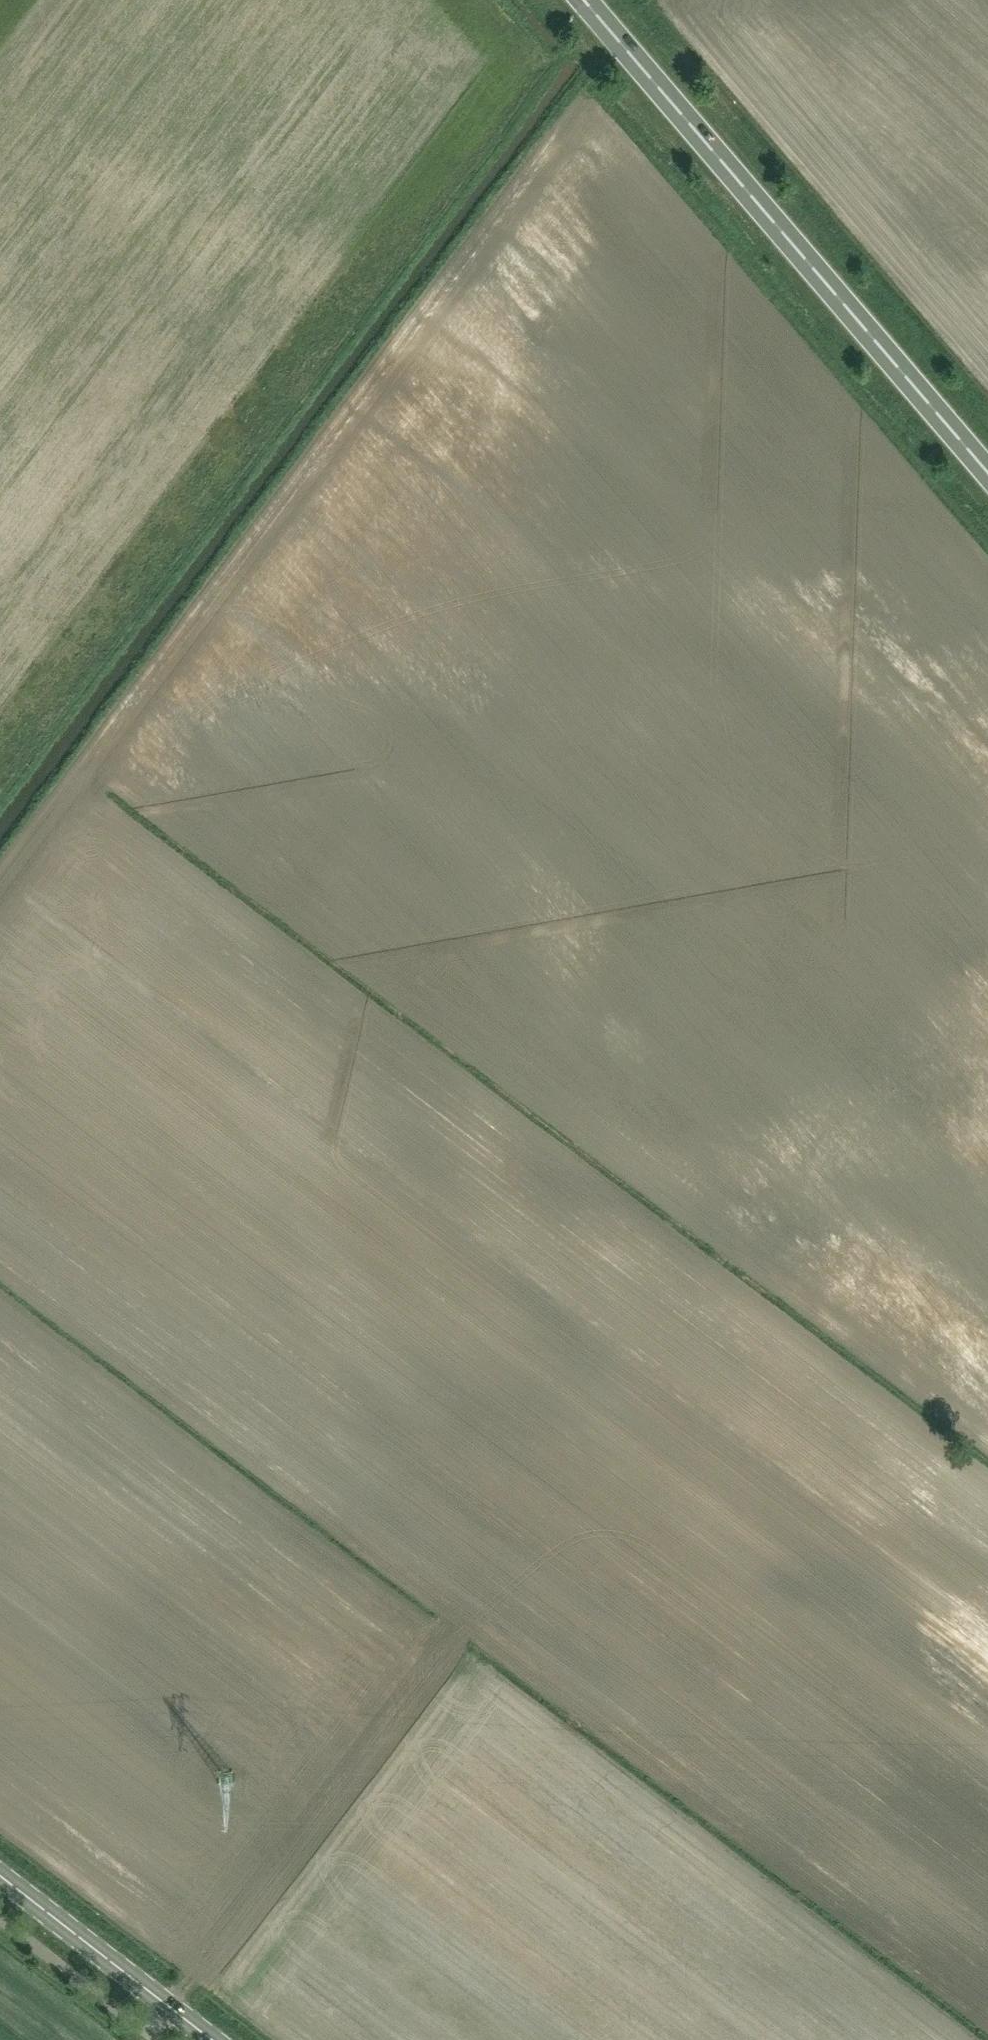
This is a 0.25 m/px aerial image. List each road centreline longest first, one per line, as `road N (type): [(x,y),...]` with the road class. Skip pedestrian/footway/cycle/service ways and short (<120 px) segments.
road 1 (primary): [(987,472),(584,0)]
road 2 (tertiary): [(209,2039),(0,1878)]

